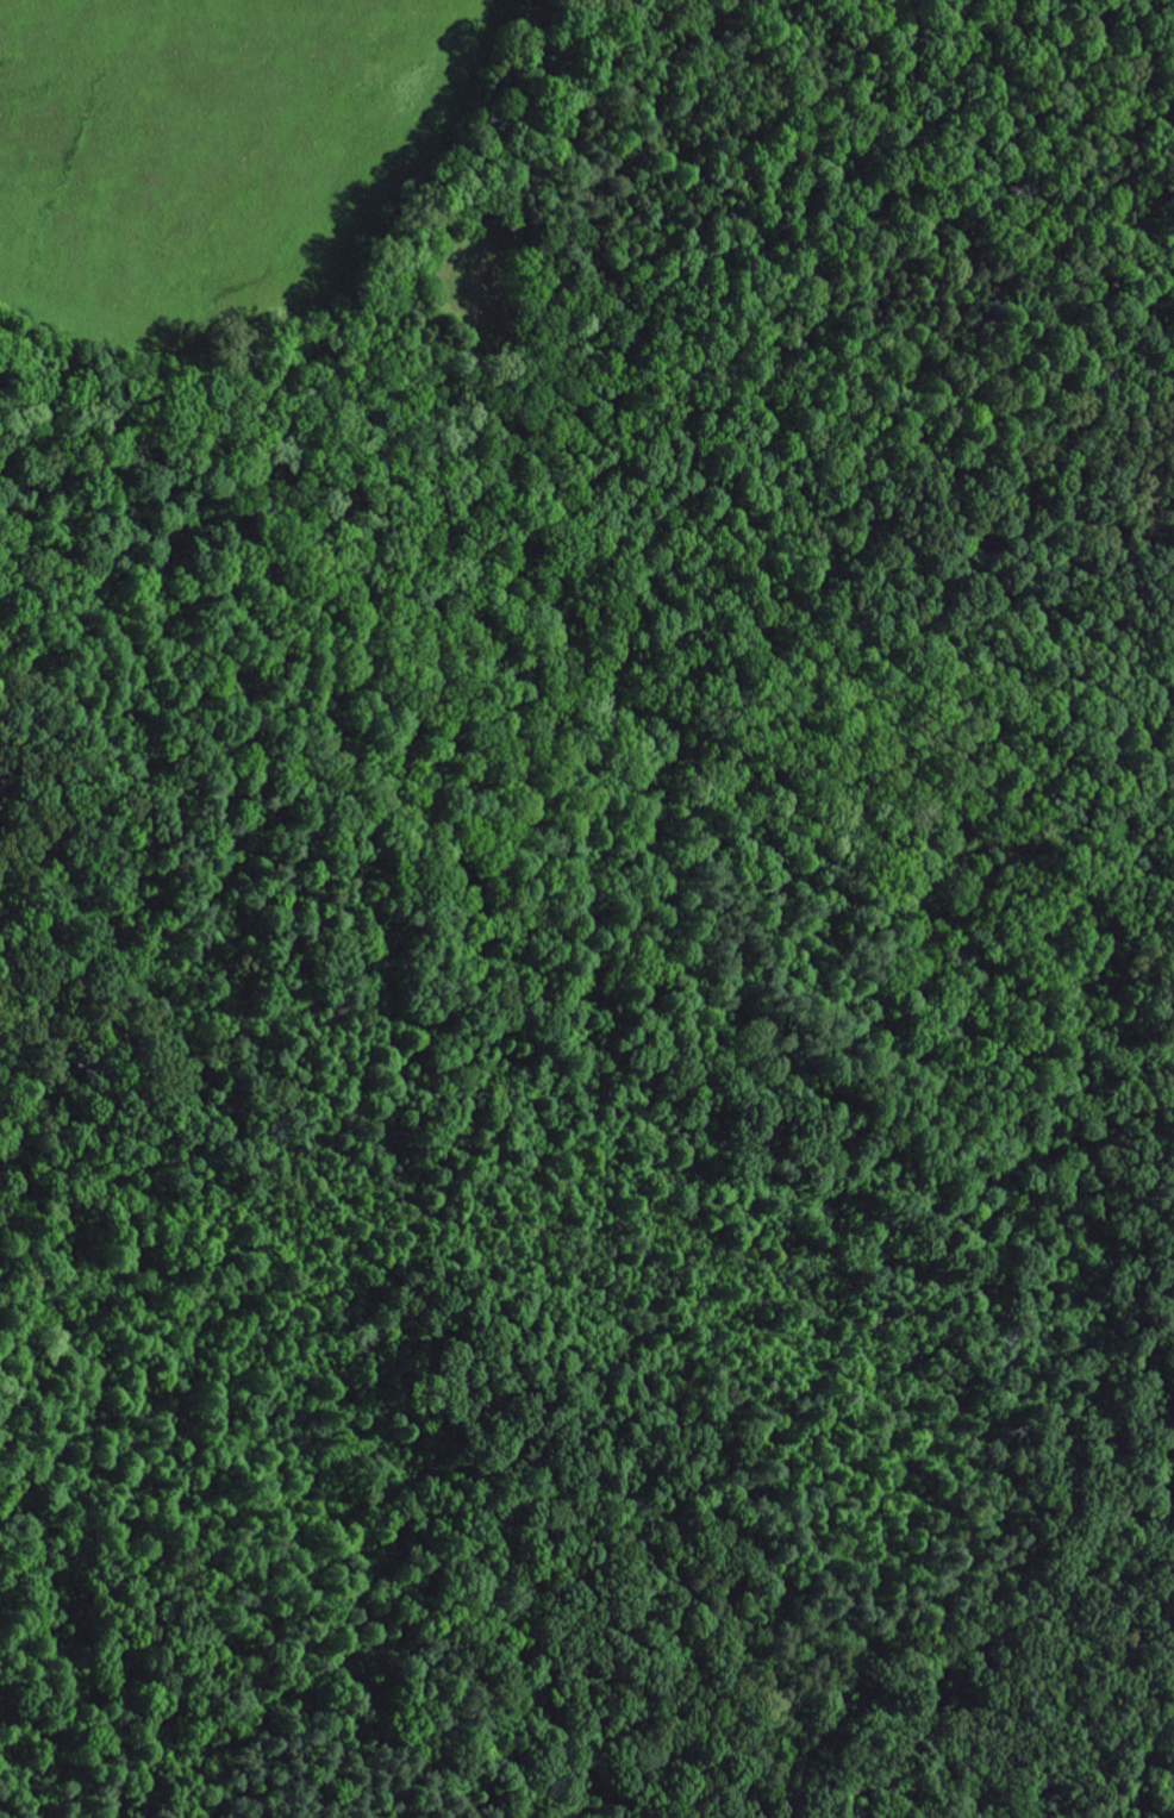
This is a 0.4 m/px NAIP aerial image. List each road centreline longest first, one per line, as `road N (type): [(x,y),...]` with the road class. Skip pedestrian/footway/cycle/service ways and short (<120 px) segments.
road 1 (residential): [(727,1817),(875,1629),(982,1558),(1173,1558)]

